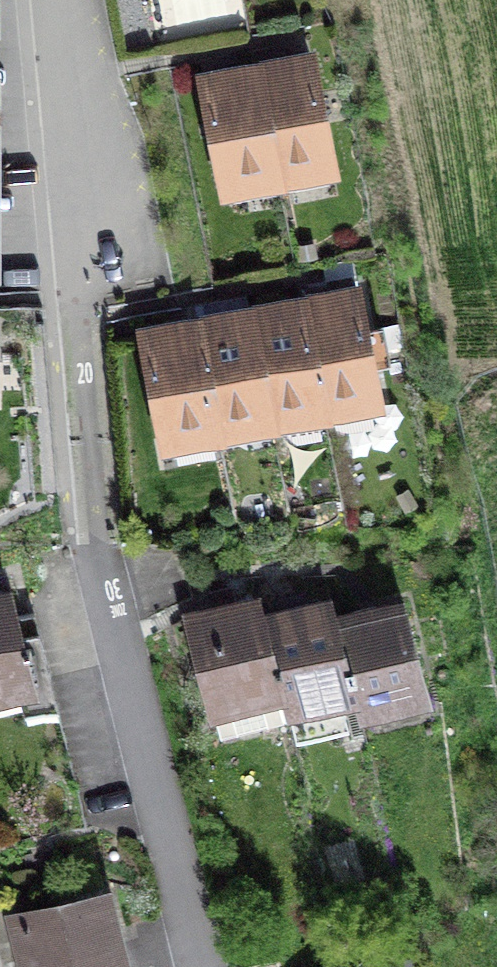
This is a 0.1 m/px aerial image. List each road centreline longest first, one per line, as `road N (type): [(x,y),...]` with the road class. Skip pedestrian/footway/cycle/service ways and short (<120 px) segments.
road 1 (residential): [(106,554),(201,966)]
road 2 (residential): [(56,0),(89,310)]

